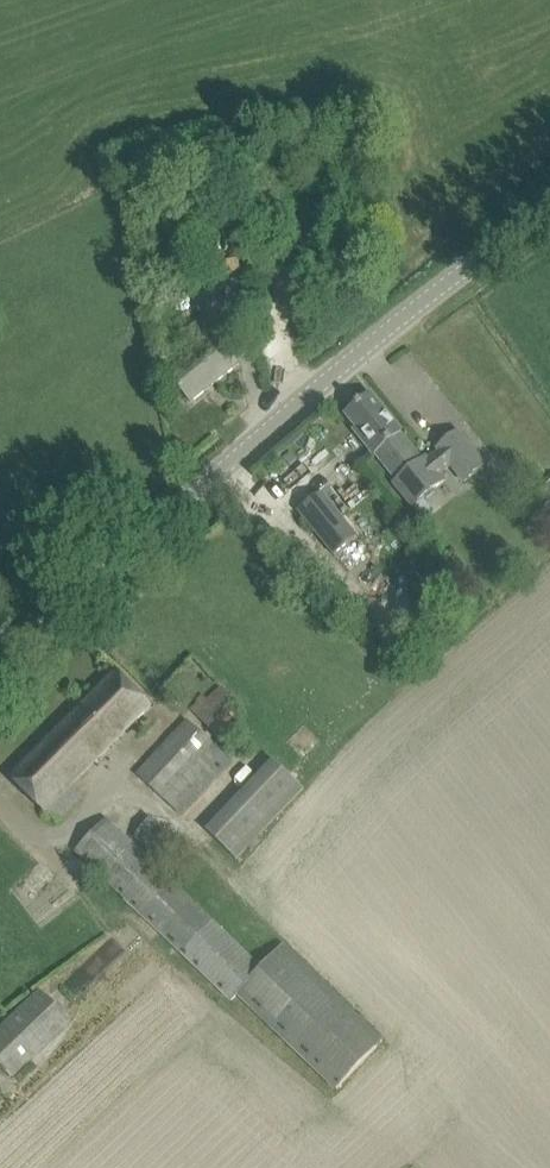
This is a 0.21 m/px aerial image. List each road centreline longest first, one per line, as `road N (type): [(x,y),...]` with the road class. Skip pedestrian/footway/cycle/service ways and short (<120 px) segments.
road 1 (unclassified): [(0,670),(358,354),(549,209)]

